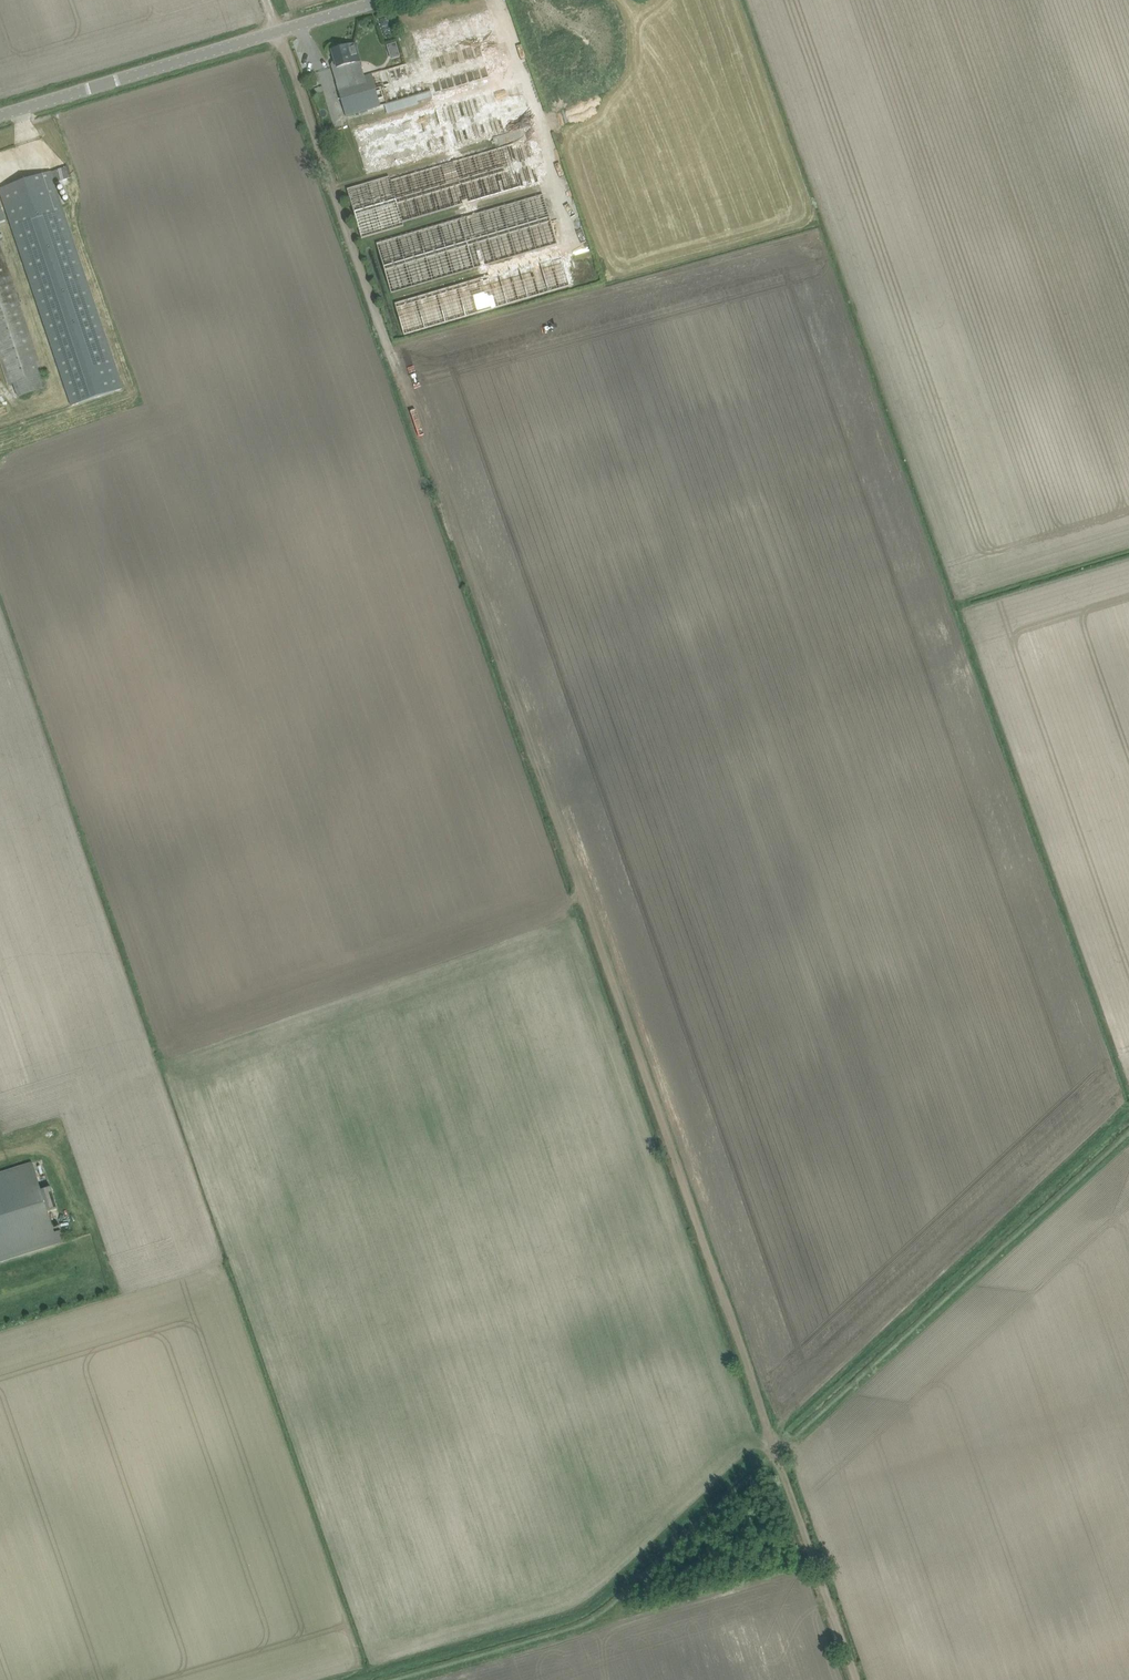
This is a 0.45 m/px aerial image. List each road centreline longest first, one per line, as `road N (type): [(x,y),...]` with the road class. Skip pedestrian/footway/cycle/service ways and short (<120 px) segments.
road 1 (track): [(857,1679),(268,0)]
road 2 (unclassified): [(0,116),(387,0)]
road 3 (track): [(963,597),(1128,553)]

